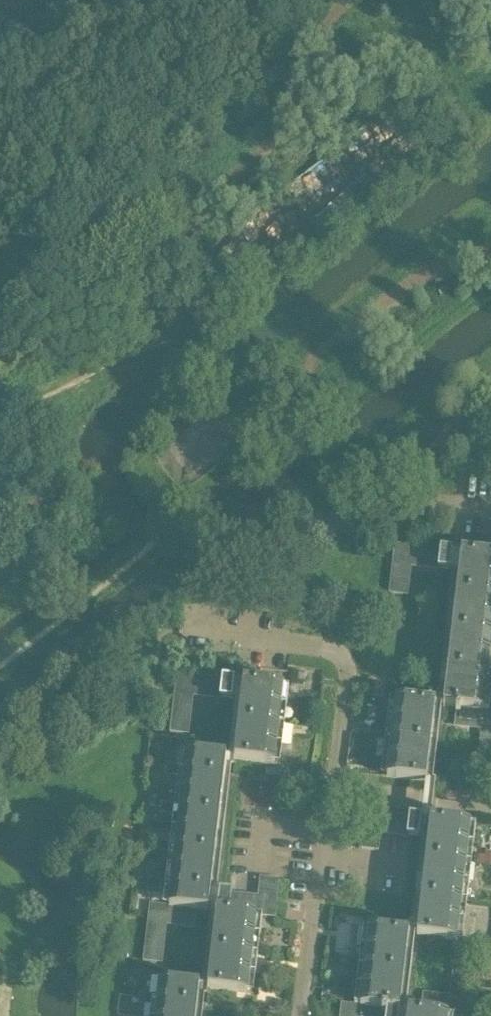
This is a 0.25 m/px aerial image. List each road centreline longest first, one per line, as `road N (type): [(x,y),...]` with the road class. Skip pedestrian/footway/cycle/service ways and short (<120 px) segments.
road 1 (residential): [(300,1015),(330,795)]
road 2 (residential): [(330,795),(346,684),(338,656),(287,642)]
road 3 (residential): [(331,524),(367,522),(399,504),(490,510)]
road 4 (residential): [(330,795),(490,806)]

